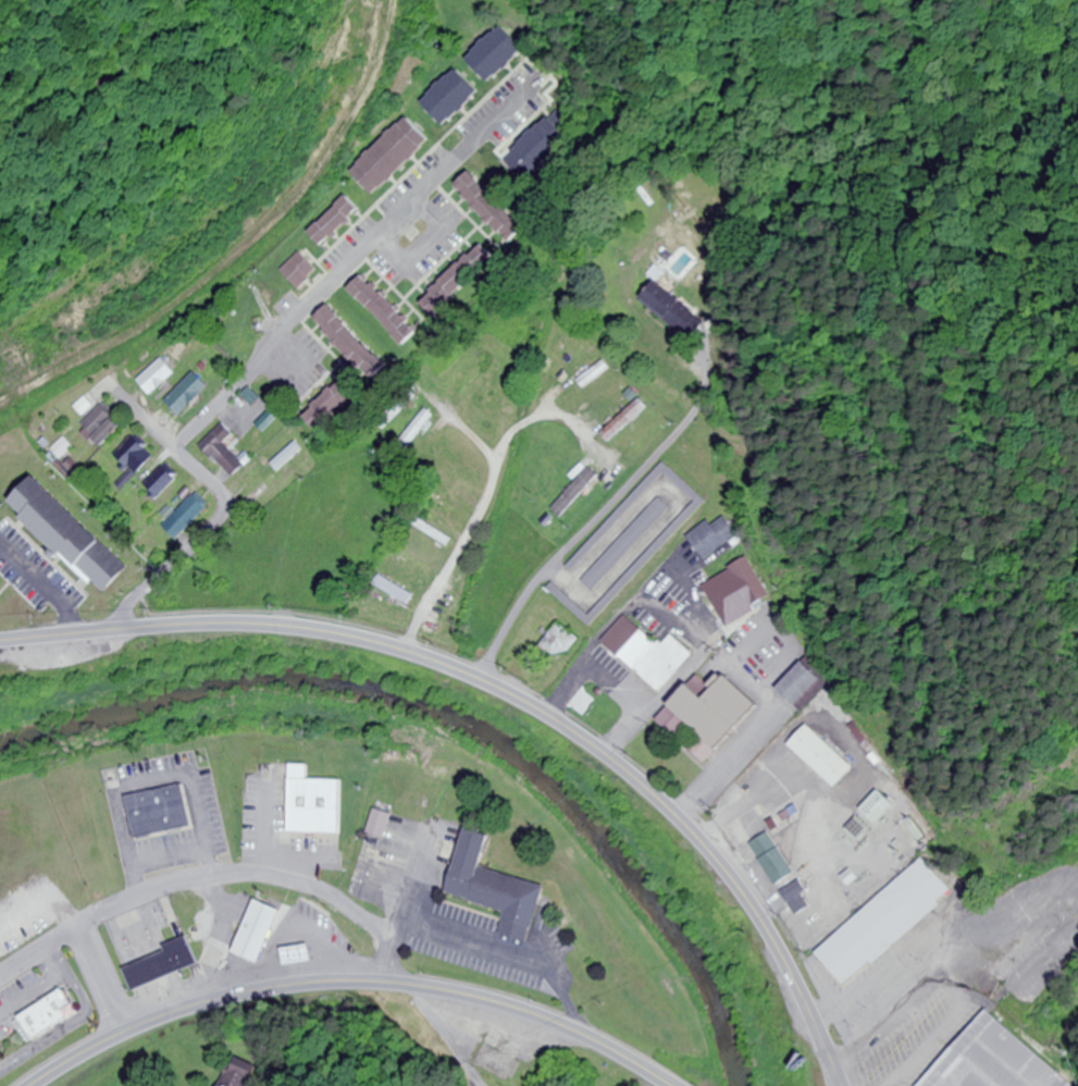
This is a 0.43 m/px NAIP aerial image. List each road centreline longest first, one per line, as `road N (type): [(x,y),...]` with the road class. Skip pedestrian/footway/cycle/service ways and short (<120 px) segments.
road 1 (secondary): [(842,1085),(789,964),(736,883),(644,785),(516,696),(408,652),(321,630),(187,625),(0,642)]
road 2 (residential): [(123,629),(140,594),(223,517),(221,492),(176,447),(544,76)]
road 3 (secondary): [(34,1085),(177,1013),(255,991),(330,984),(407,986),(523,1011),(674,1085)]
road 4 (residential): [(408,652),(495,482),(488,453),(442,397)]
road 5 (residential): [(482,1085),(407,986)]

